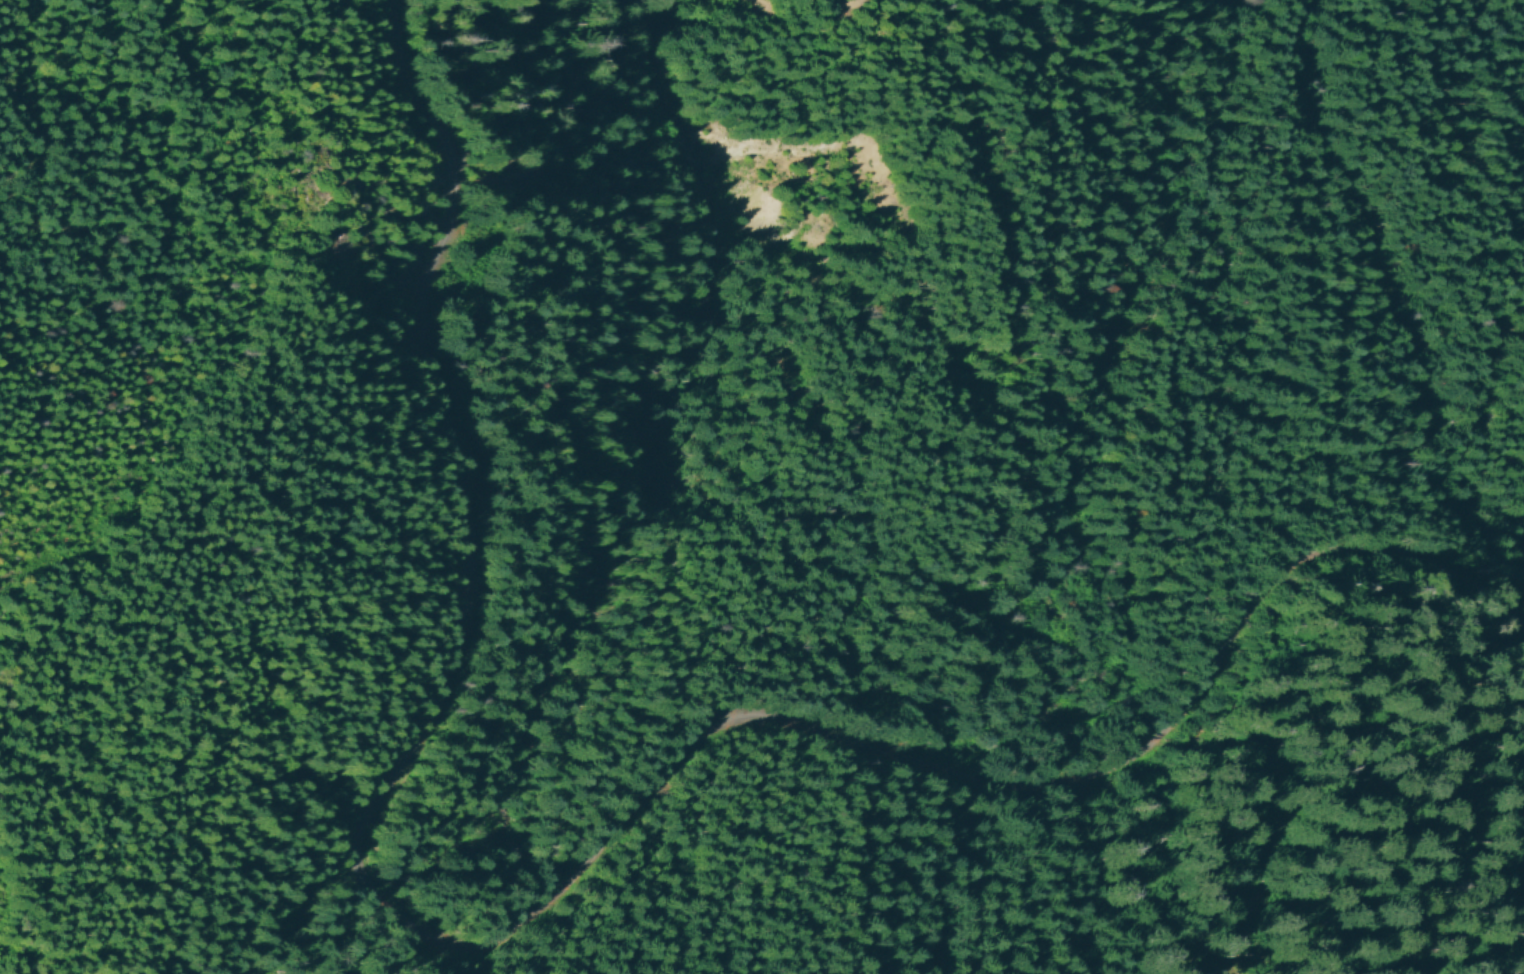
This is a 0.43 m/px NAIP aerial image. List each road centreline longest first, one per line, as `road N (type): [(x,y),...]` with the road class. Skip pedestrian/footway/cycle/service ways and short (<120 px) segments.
road 1 (residential): [(1523,627),(1480,586),(1419,560),(1371,554),(1312,563),(1266,586),(1110,758),(1044,784),(915,761),(790,721),(713,721),(523,919),(474,947),(443,951),(413,937),(365,891),(349,837),(426,717),(448,627),(457,543),(452,477),(419,336),(452,229),(450,190),(387,62),(381,0)]

